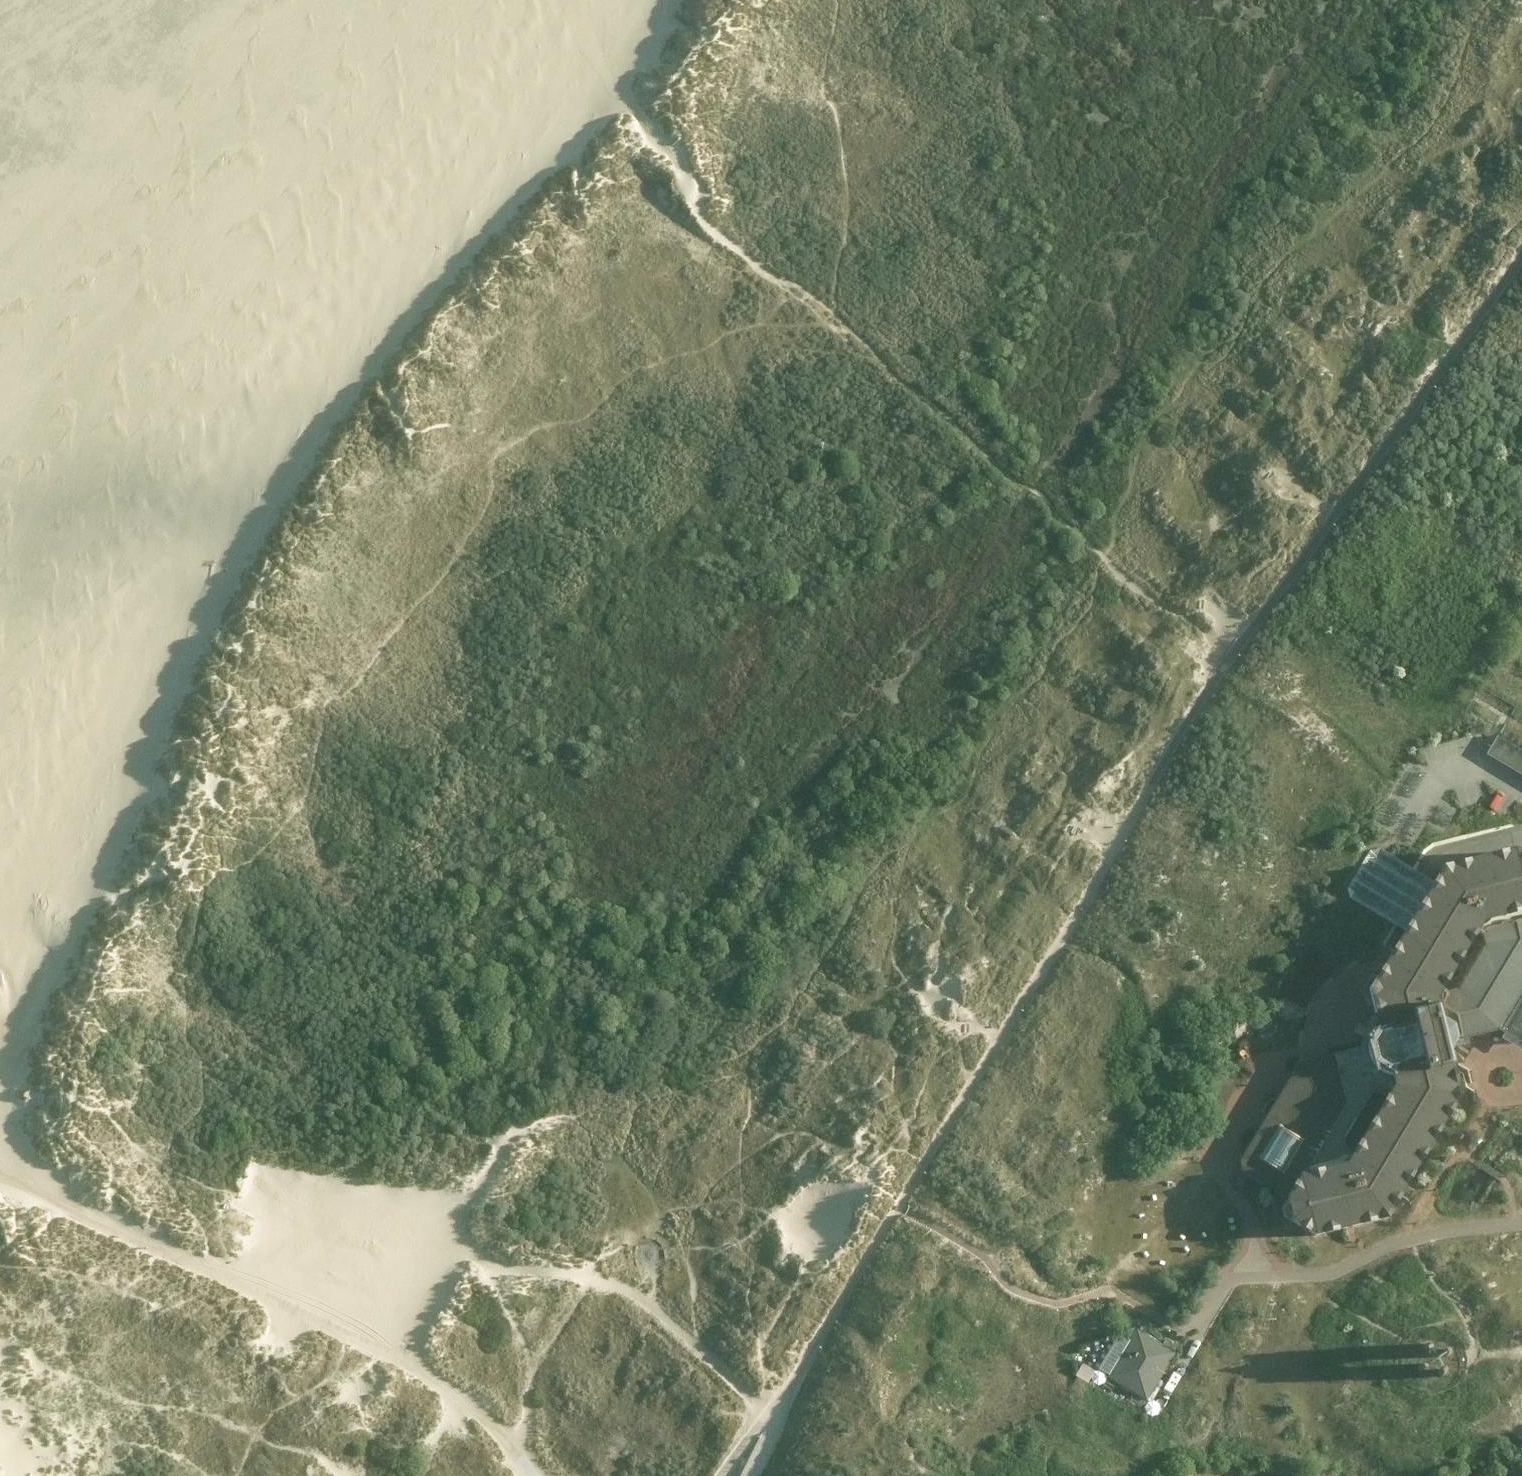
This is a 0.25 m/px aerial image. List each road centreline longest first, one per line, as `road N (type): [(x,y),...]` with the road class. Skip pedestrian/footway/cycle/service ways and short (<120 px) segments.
road 1 (track): [(0,622),(21,569),(234,303),(510,32)]
road 2 (track): [(525,1475),(467,1409),(407,1371),(227,1282),(0,1191)]
road 3 (track): [(797,1374),(717,1475)]

